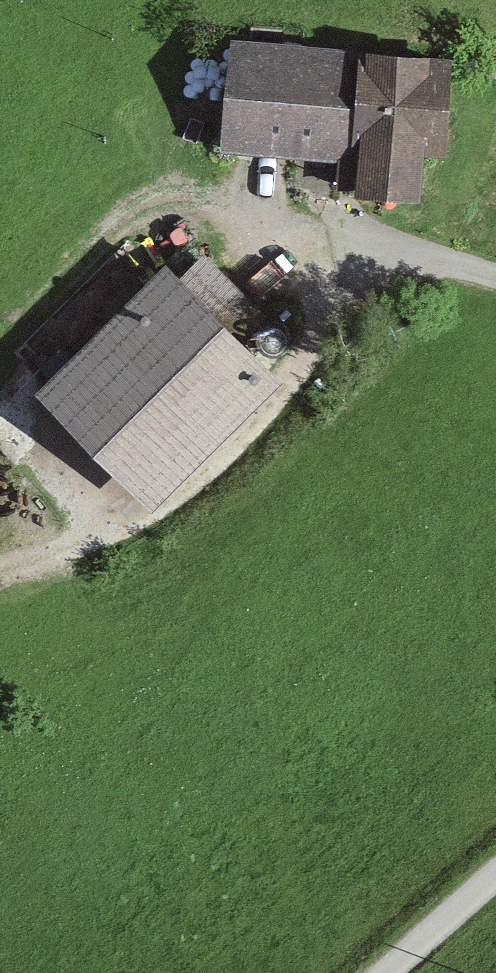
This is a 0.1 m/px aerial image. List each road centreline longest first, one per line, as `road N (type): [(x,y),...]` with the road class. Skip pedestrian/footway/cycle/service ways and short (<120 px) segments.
road 1 (track): [(0,580),(186,497),(277,429),(406,249)]
road 2 (unclassified): [(495,271),(297,225)]
road 3 (unclassified): [(495,886),(393,972)]

